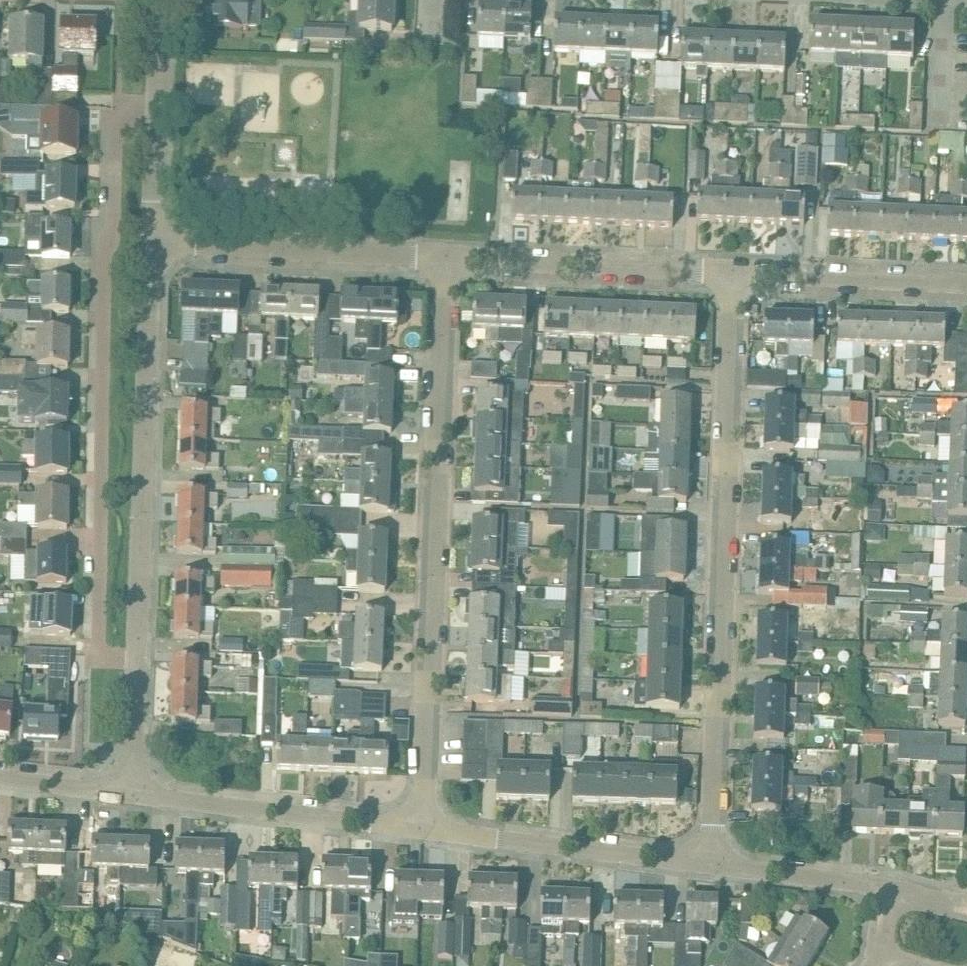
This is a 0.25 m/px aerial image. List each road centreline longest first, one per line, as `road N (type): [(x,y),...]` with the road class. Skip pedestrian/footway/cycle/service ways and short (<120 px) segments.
road 1 (residential): [(713,864),(731,270)]
road 2 (residential): [(421,828),(444,256)]
road 3 (residential): [(134,793),(152,242)]
road 4 (residential): [(713,864),(421,828)]
road 5 (residential): [(444,256),(152,242)]
road 6 (residential): [(421,828),(134,793)]
road 7 (residential): [(731,270),(444,256)]
road 8 (residential): [(152,242),(159,0)]
road 9 (residential): [(966,282),(731,270)]
road 10 (residential): [(892,889),(713,864)]
road 11 (residential): [(134,793),(0,777)]

